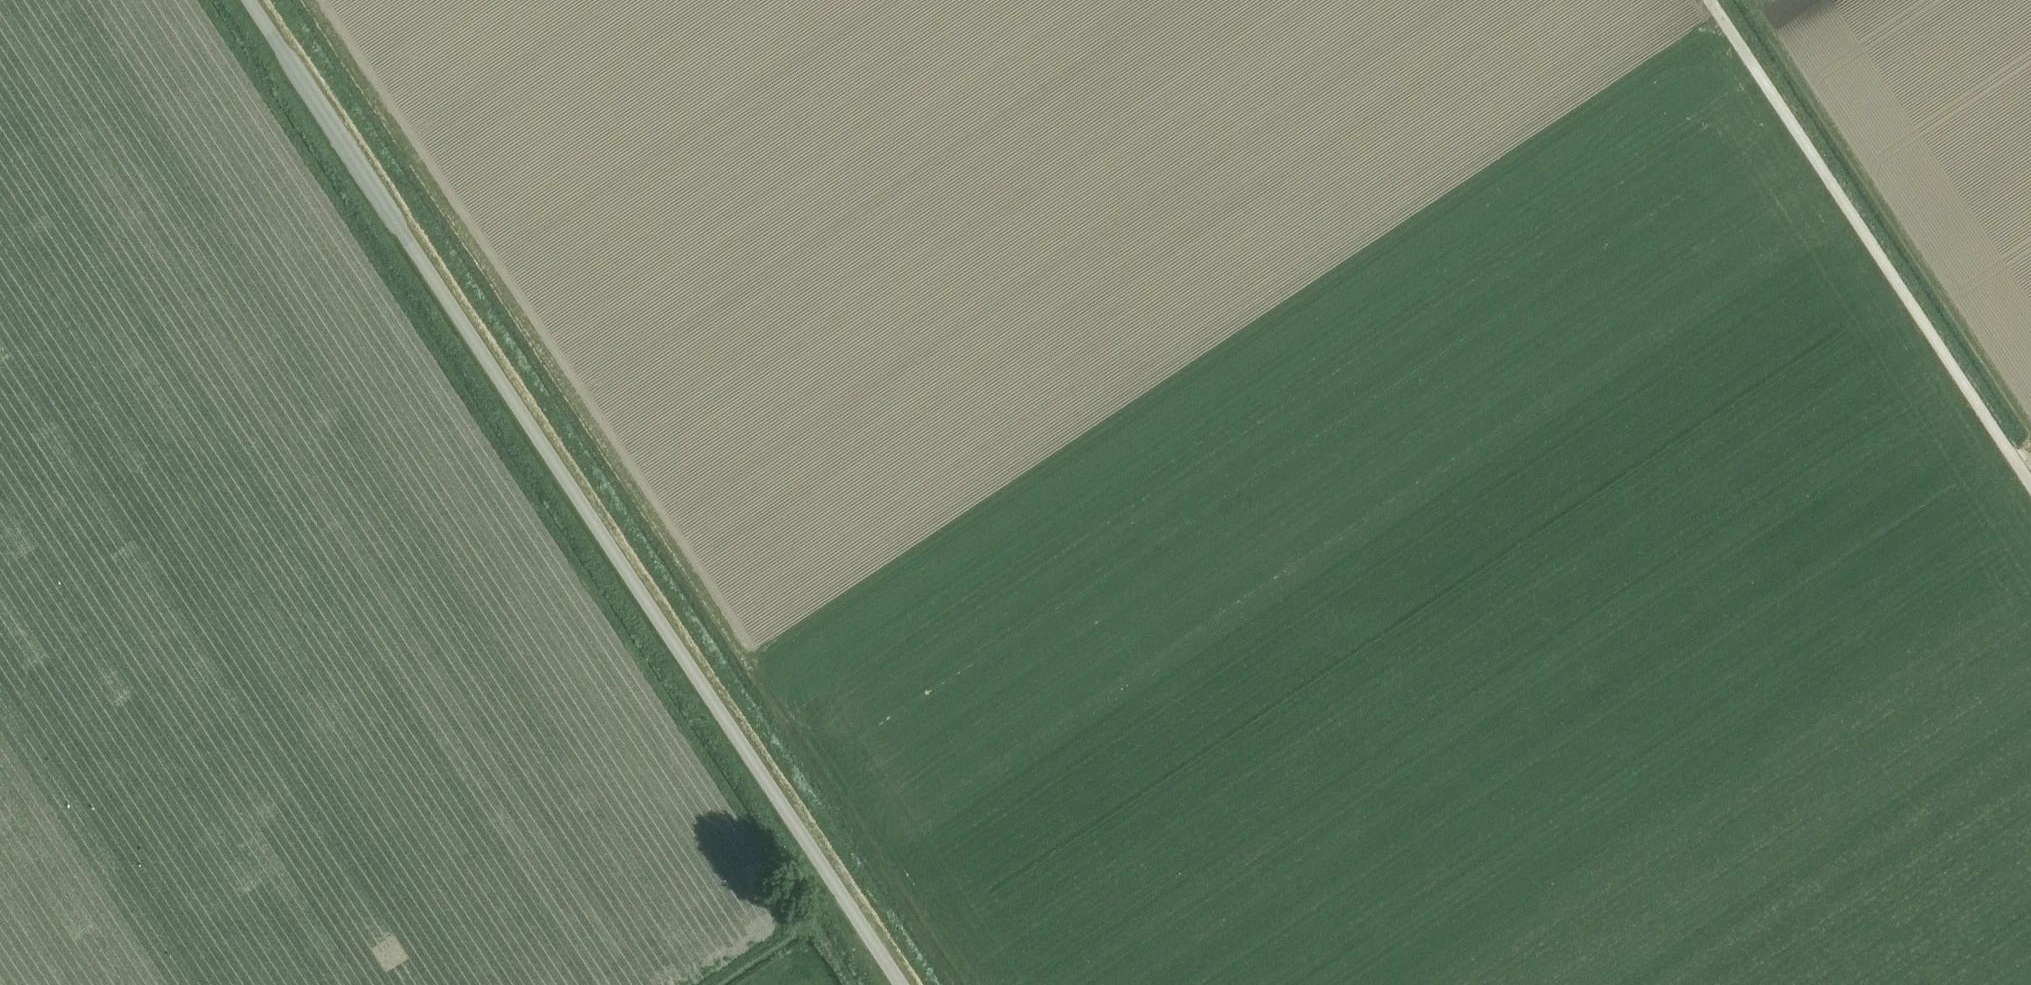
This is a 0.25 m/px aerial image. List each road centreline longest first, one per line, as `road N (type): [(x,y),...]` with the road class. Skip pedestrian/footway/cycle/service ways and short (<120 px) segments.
road 1 (unclassified): [(883,984),(237,0)]

